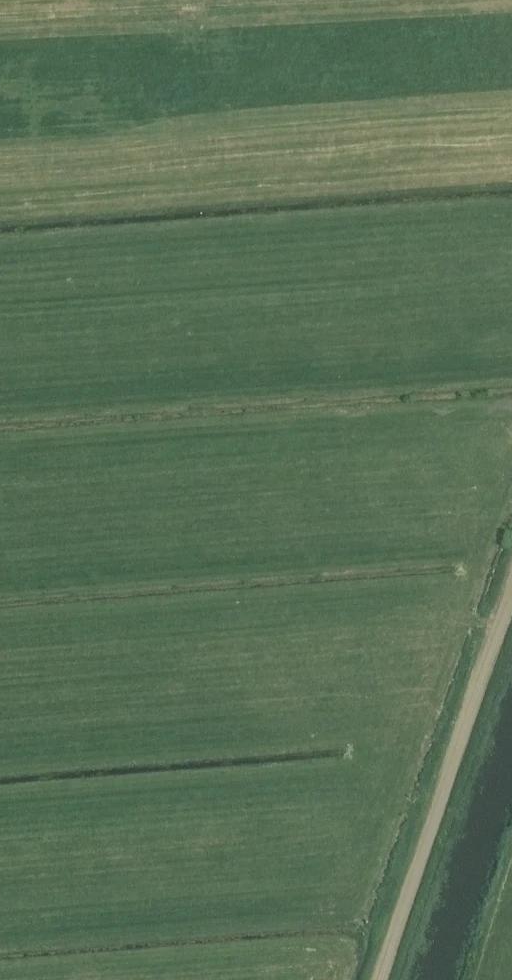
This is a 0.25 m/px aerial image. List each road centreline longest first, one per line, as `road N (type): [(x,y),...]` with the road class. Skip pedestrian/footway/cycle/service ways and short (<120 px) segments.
road 1 (track): [(375,979),(511,575)]

